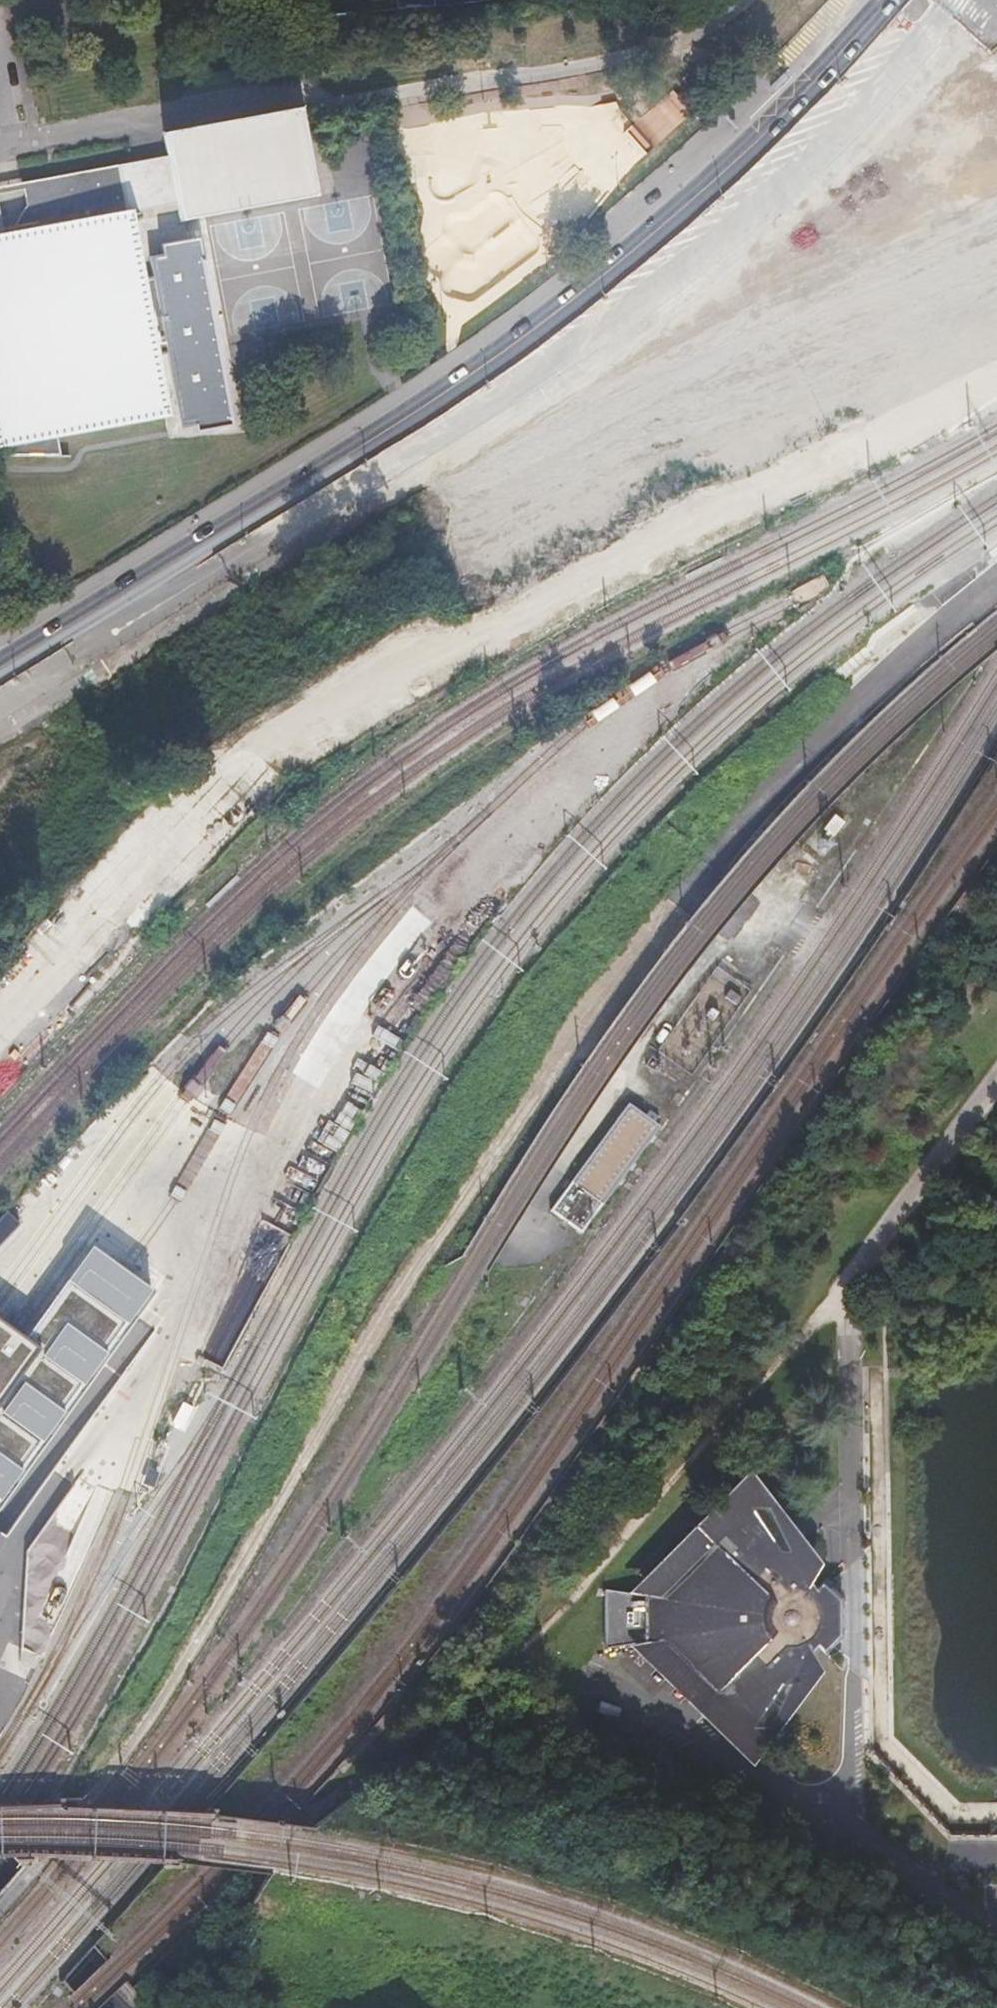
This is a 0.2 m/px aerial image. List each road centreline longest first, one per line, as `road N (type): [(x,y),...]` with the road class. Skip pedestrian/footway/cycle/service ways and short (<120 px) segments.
road 1 (tertiary): [(891,0),(707,189),(552,313),(408,413),(0,667)]
road 2 (track): [(827,1309),(563,1610),(445,1723)]
road 3 (tertiary): [(0,1878),(106,2007)]

